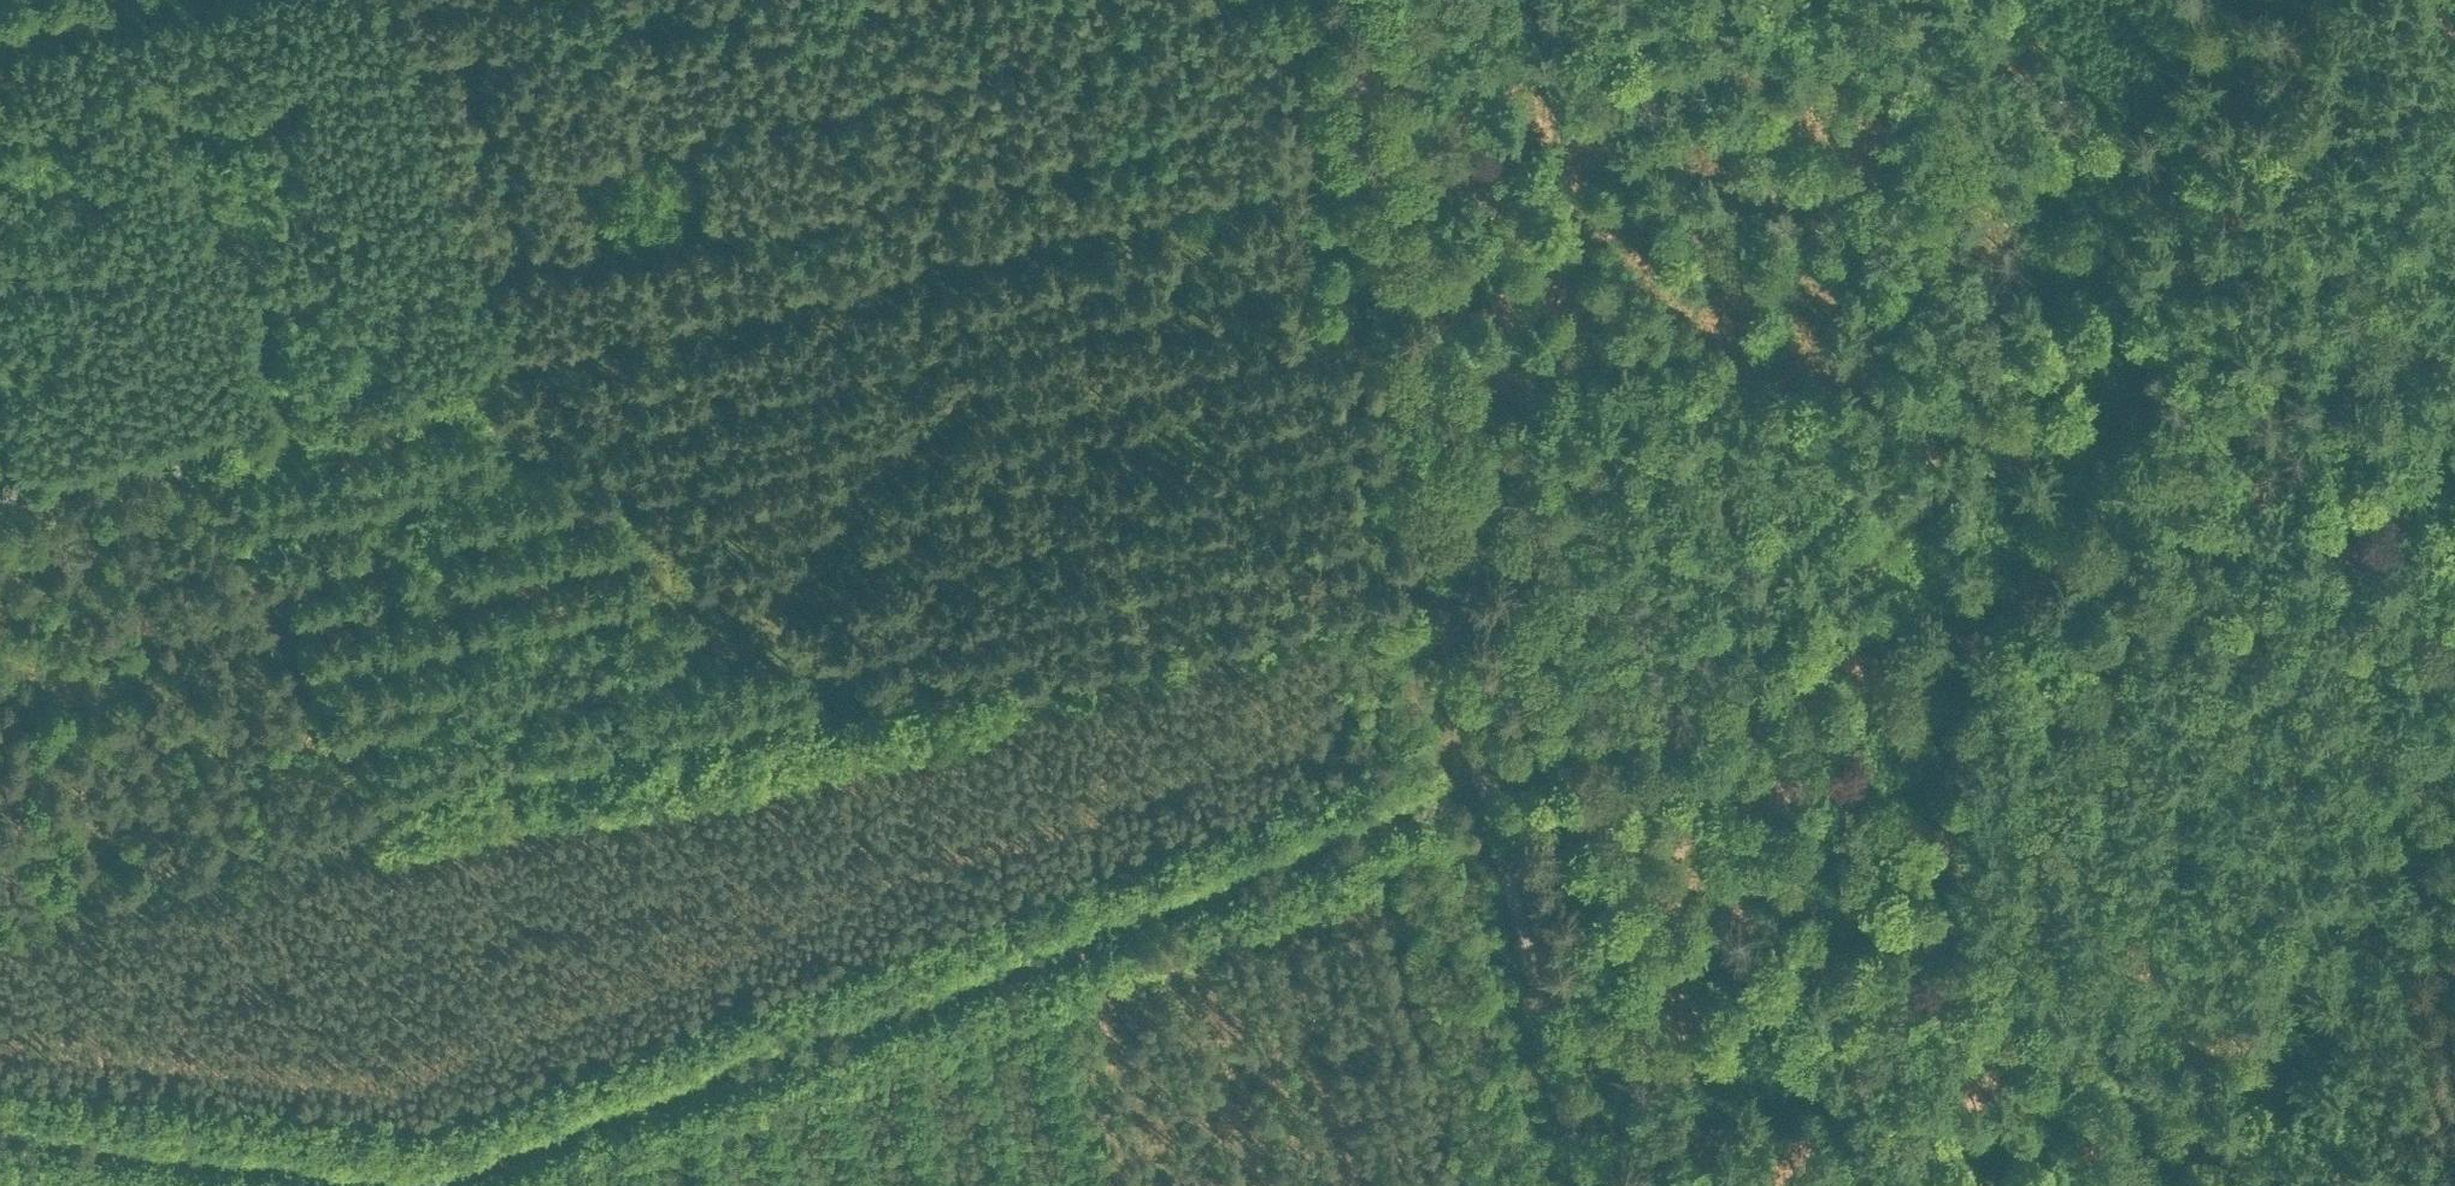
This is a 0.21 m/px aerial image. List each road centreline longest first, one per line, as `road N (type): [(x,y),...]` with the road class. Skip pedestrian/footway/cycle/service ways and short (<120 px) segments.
road 1 (track): [(0,466),(1327,163)]
road 2 (track): [(1586,1185),(1288,0)]

